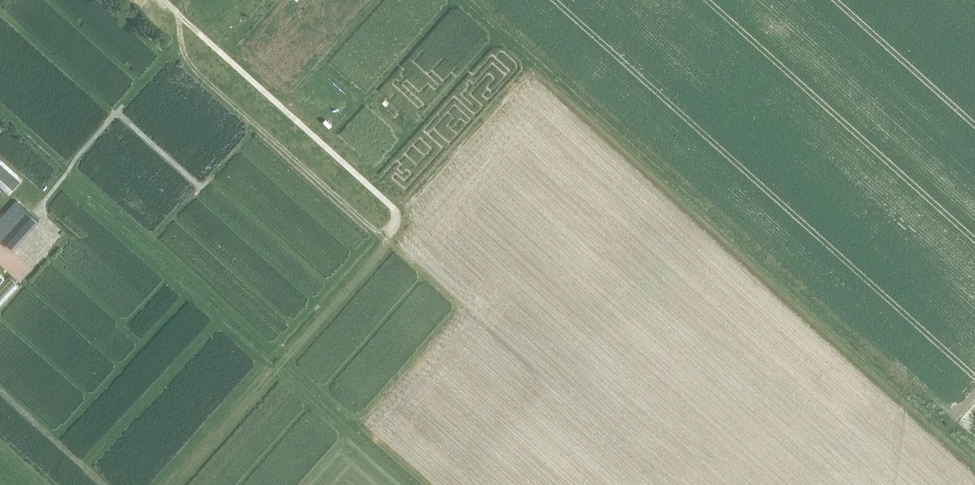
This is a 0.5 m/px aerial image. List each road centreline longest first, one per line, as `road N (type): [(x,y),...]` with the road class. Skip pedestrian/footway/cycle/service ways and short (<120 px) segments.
road 1 (track): [(166,3),(395,208),(400,223),(388,238),(188,58)]

